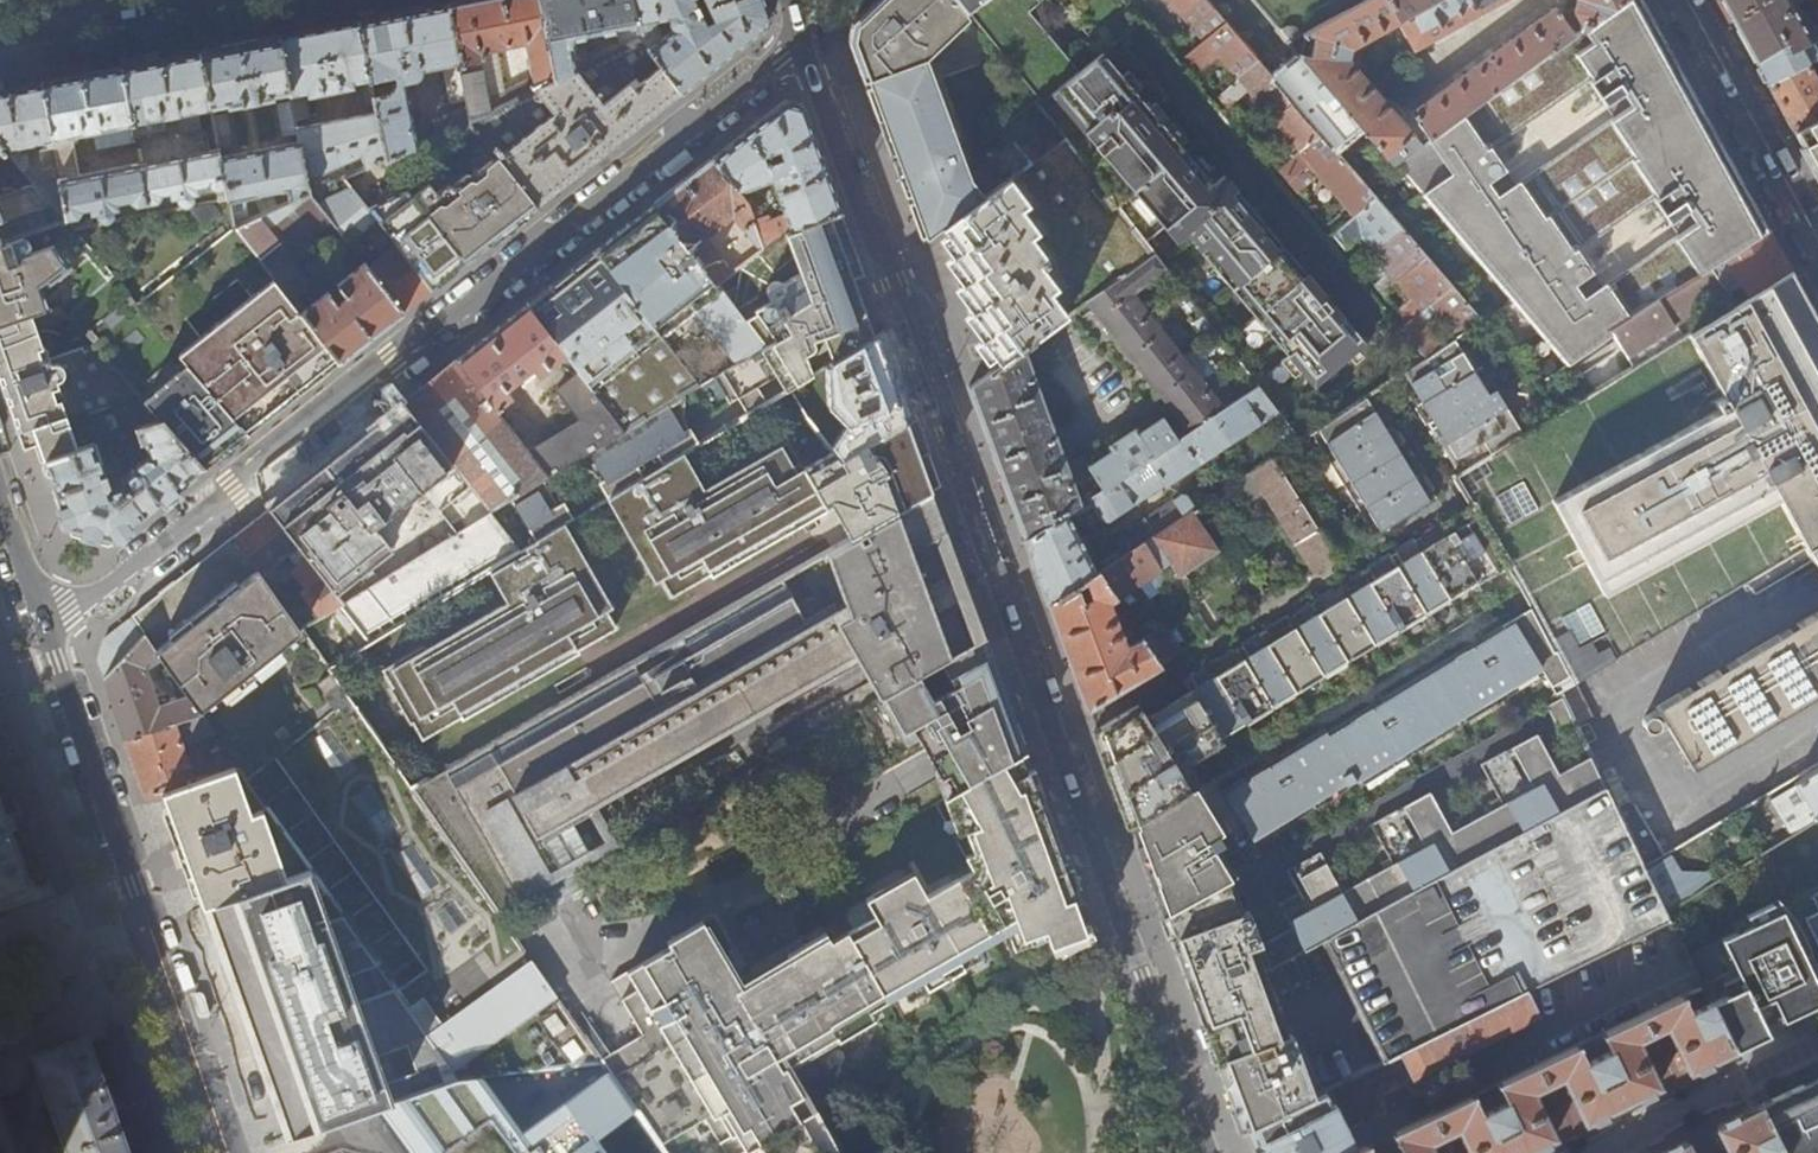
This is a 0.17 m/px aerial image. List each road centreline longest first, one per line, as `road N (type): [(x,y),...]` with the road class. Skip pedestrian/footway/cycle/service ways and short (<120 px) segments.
road 1 (residential): [(801,43),(1210,1152)]
road 2 (residential): [(801,43),(48,634)]
road 3 (tertiary): [(148,926),(48,634)]
road 4 (residential): [(1687,0),(1817,241)]
road 5 (tertiary): [(228,1152),(148,926)]
road 6 (residential): [(148,926),(84,949),(0,1045)]
road 7 (tertiary): [(48,634),(0,495)]
road 8 (secondary): [(0,32),(127,7)]

